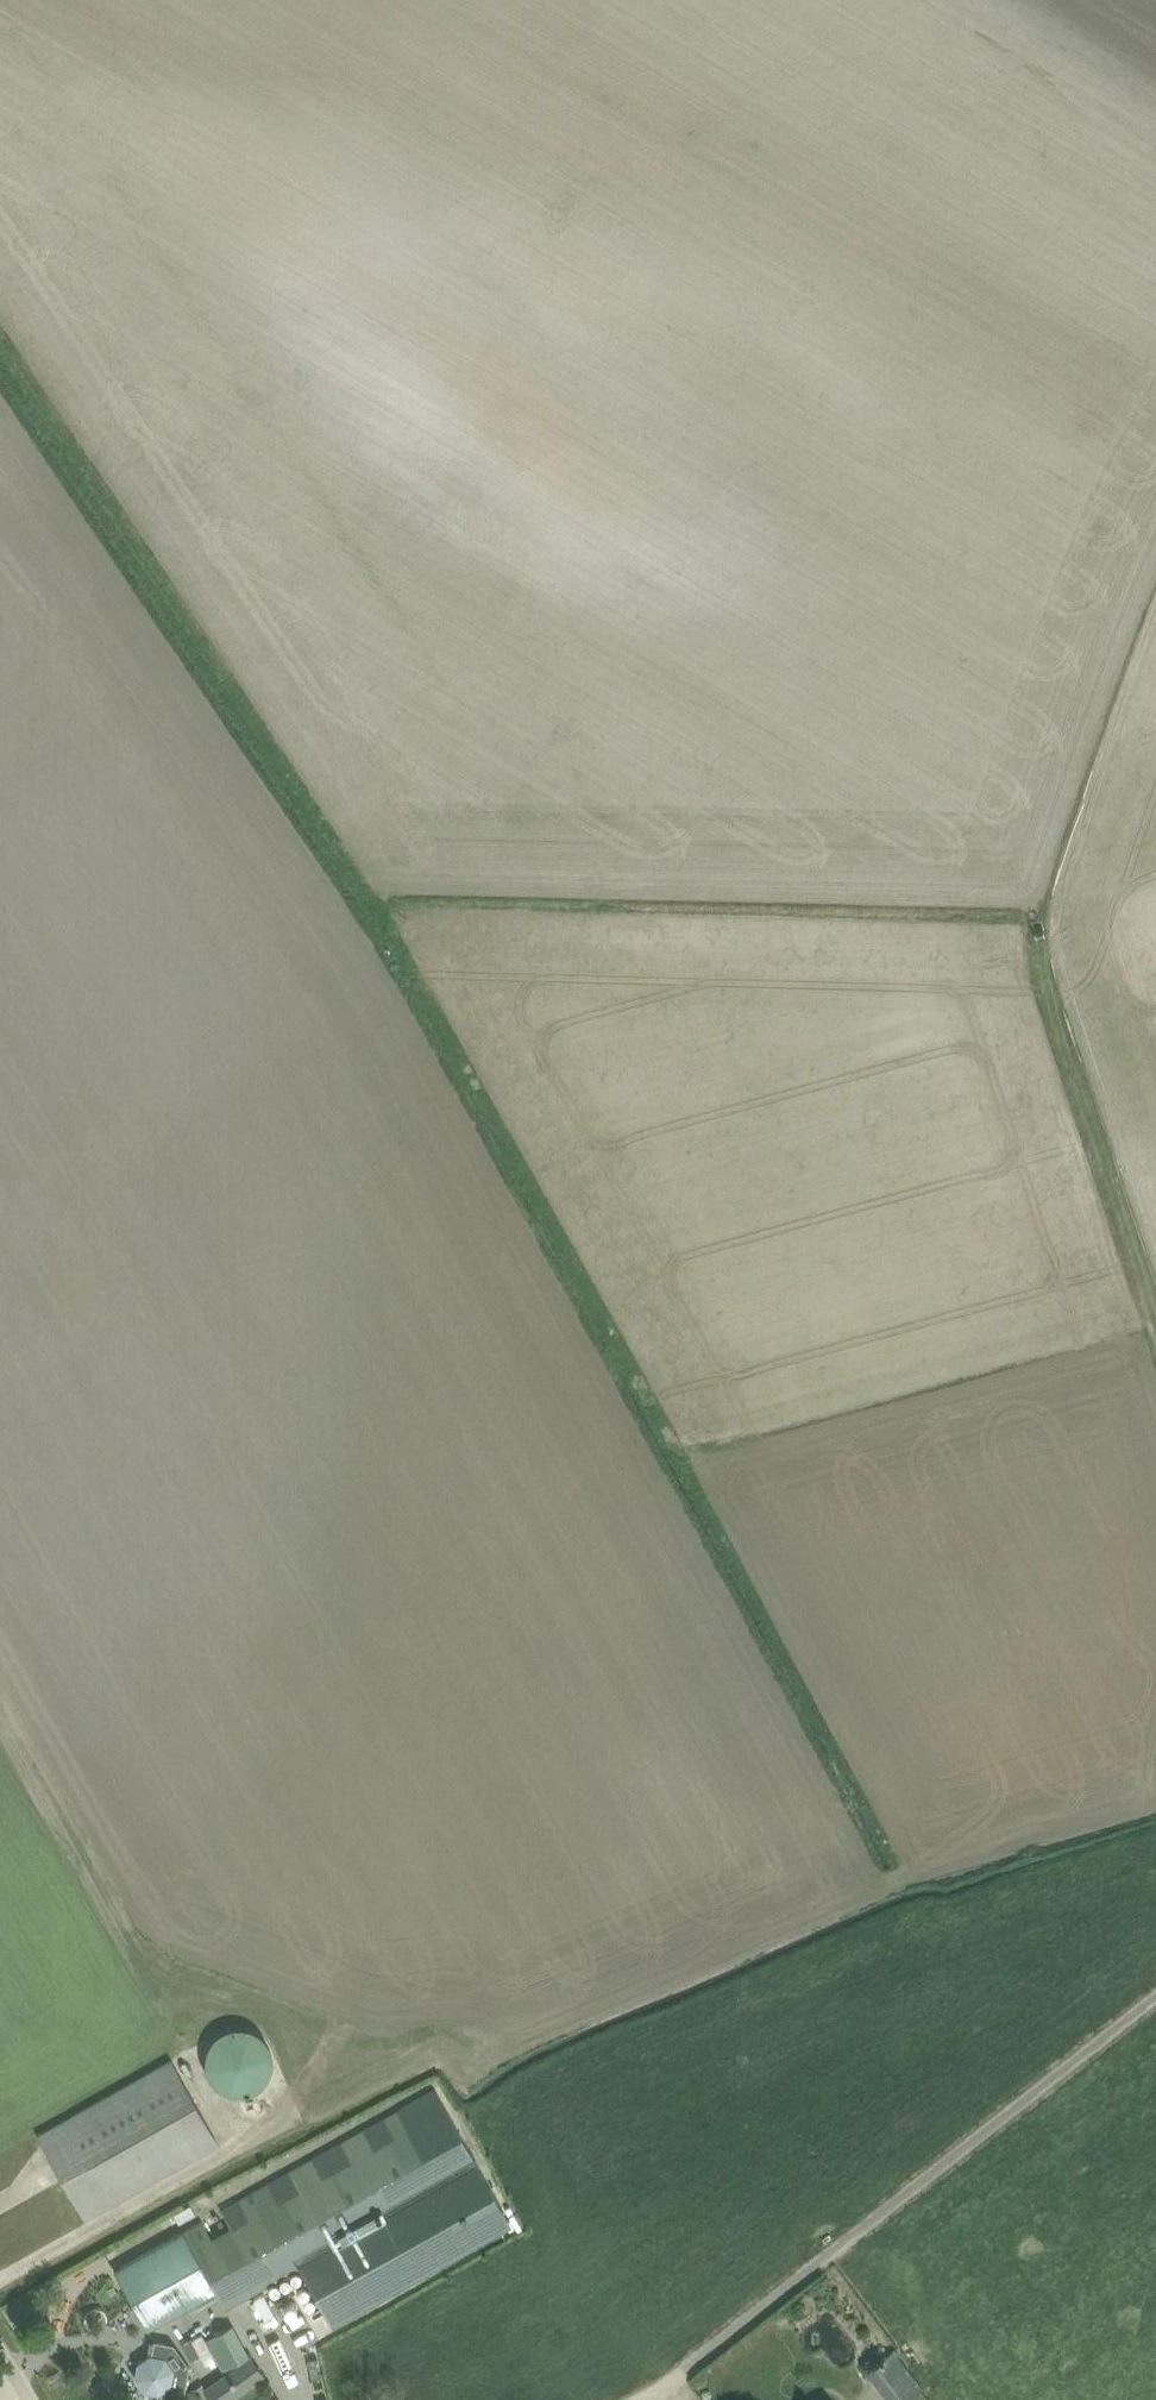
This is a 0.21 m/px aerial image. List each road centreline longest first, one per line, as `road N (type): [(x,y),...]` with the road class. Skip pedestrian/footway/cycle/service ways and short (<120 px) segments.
road 1 (track): [(1041,919),(1051,1006),(1155,1330)]

